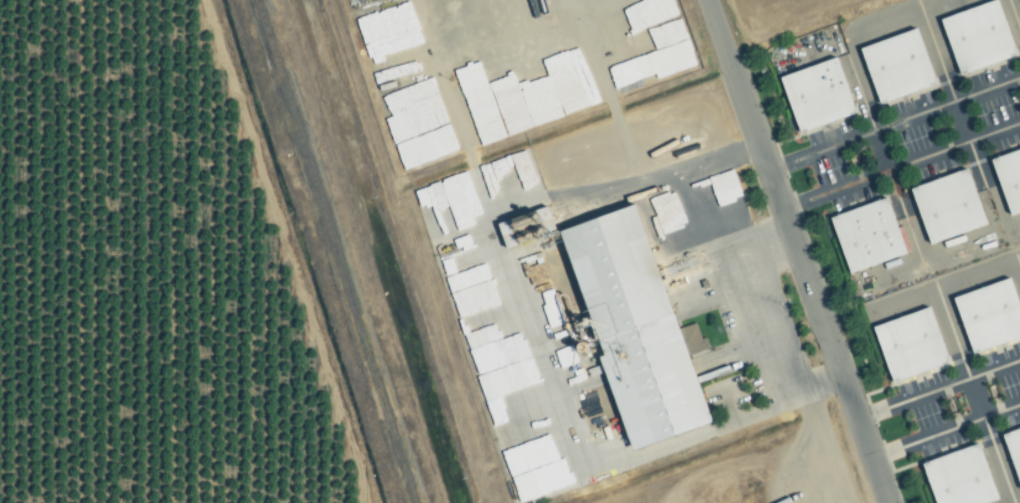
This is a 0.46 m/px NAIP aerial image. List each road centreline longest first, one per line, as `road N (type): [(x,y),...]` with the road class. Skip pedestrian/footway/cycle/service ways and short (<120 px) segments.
road 1 (residential): [(887,502),(709,0)]

